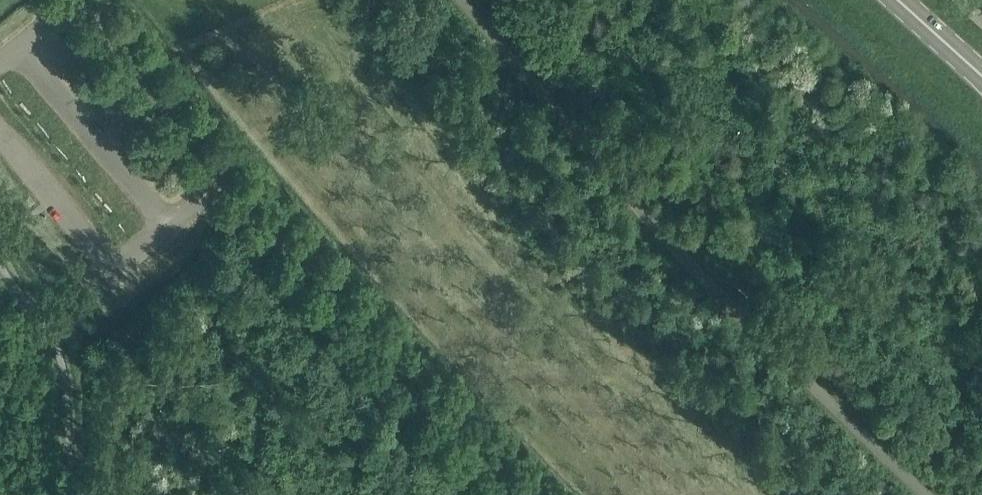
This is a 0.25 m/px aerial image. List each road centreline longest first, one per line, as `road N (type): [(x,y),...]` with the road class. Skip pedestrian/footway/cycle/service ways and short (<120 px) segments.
road 1 (tertiary): [(528,494),(344,302),(88,0)]

